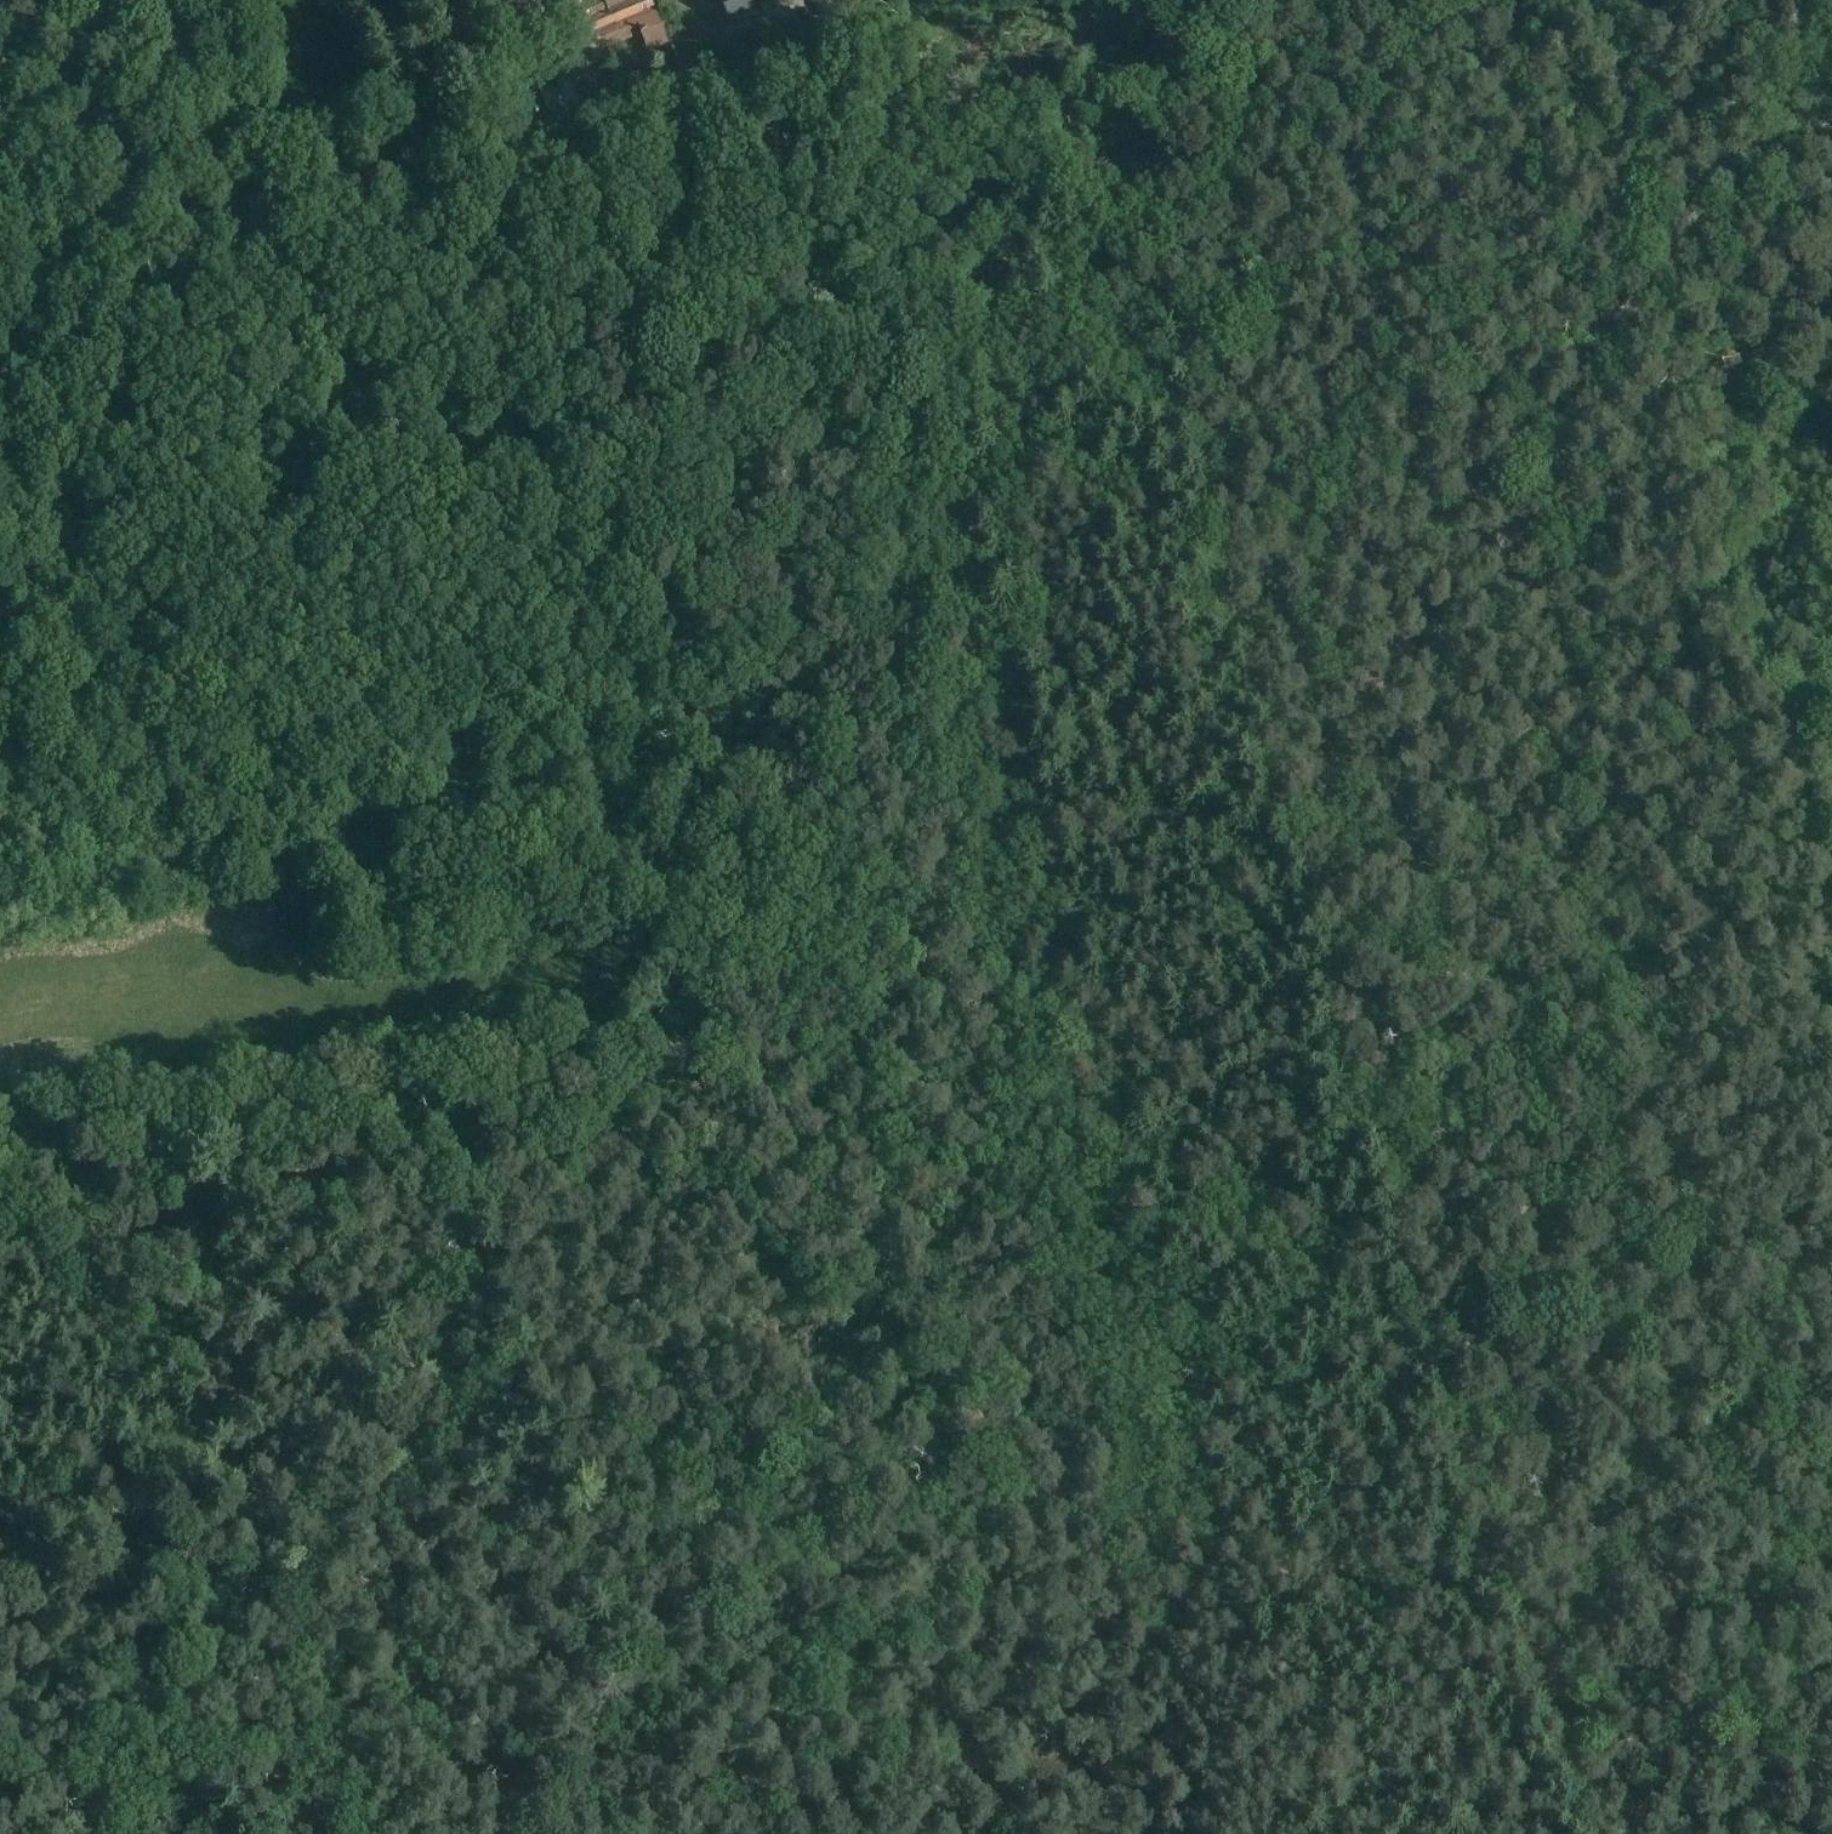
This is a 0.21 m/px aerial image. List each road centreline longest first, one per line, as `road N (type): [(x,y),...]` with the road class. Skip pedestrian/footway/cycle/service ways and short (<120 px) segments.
road 1 (track): [(1710,384),(1831,885)]
road 2 (track): [(633,114),(767,74),(867,0)]
road 3 (track): [(455,0),(523,167)]
road 4 (track): [(523,167),(633,114)]

